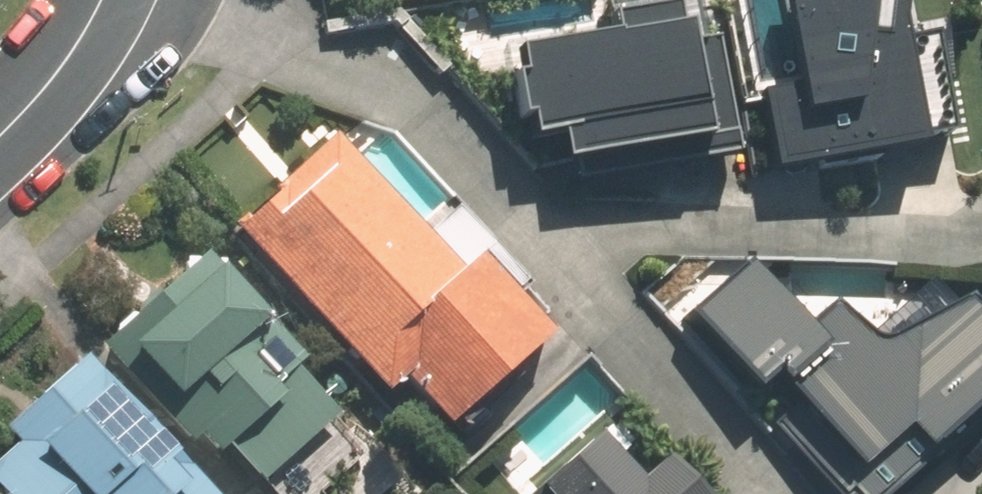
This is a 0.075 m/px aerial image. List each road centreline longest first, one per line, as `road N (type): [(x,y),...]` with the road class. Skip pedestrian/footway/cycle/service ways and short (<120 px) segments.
road 1 (residential): [(97,0),(90,22),(0,130)]

